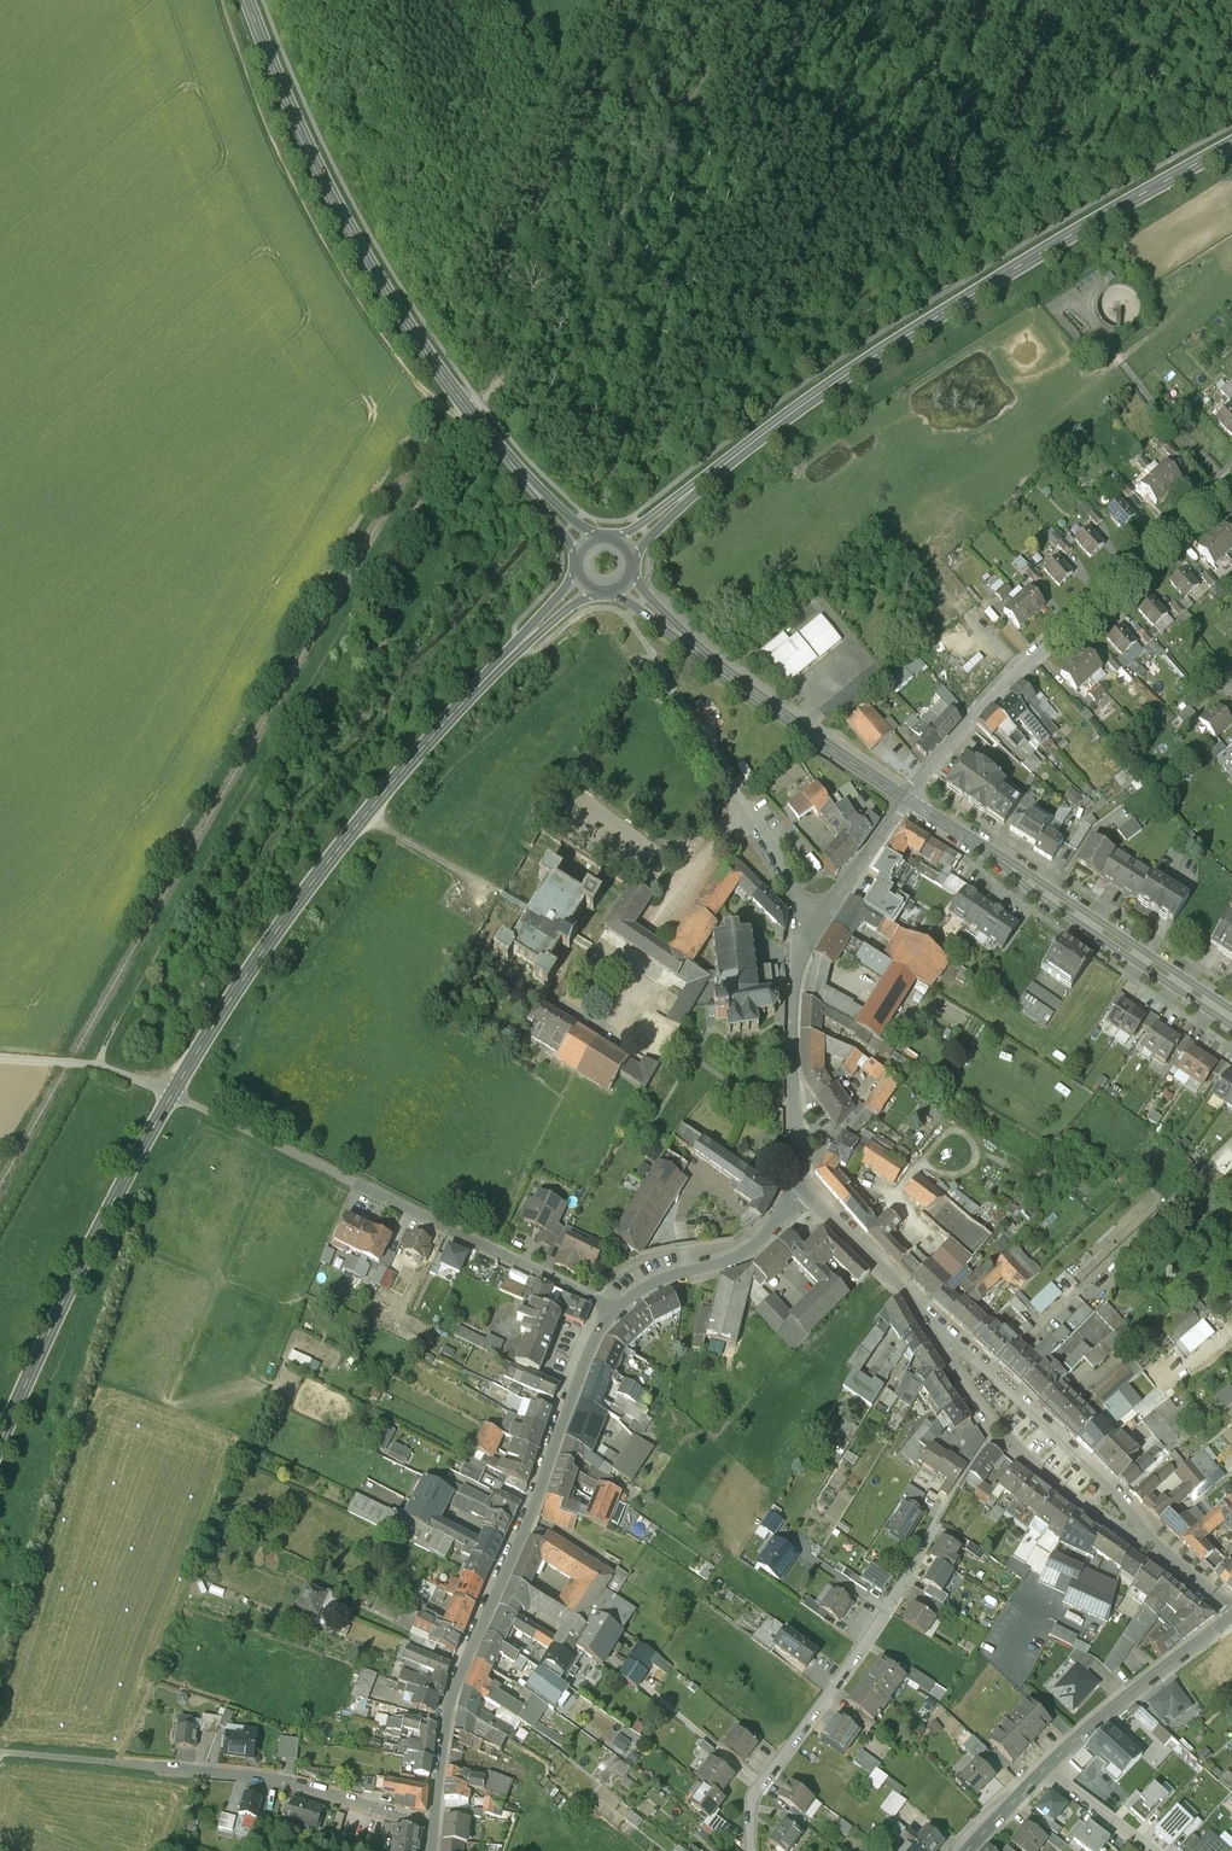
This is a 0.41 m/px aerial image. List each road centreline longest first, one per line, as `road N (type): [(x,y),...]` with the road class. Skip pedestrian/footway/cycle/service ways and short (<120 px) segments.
road 1 (track): [(220,0),(297,196),(368,319),(428,398),(462,424),(575,289),(698,87),(697,54),(741,0)]
road 2 (tertiary): [(518,647),(347,838),(239,986),(110,1209),(0,1445)]
road 3 (tertiary): [(682,499),(969,302),(1231,147)]
road 4 (secondary): [(539,498),(471,417),(359,248),(246,0)]
road 5 (residential): [(434,1825),(447,1715),(463,1662),(535,1503),(594,1335),(612,1310)]
road 6 (residential): [(1215,487),(1019,668),(908,799)]
road 7 (residential): [(935,1523),(885,1613),(753,1795),(750,1850)]
road 8 (residential): [(930,1323),(997,1426),(1033,1463),(1122,1530),(1148,1539)]
road 9 (residential): [(1148,1539),(1112,1492),(930,1323)]
road 10 (residential): [(612,1310),(355,1185)]
road 11 (residential): [(807,1192),(798,1175),(794,987),(821,922)]
road 12 (secondary): [(1011,871),(1028,891),(1231,1028)]
road 13 (residential): [(175,1770),(285,1780),(434,1825)]
road 14 (secondary): [(908,799),(692,646)]
road 15 (secondary): [(1231,1011),(1011,871)]
road 16 (secondary): [(1045,1771),(1231,1616)]
road 17 (residential): [(821,922),(799,904),(696,726)]
road 18 (residential): [(612,1310),(680,1274),(750,1251),(807,1192)]
road 19 (residential): [(930,1323),(807,1192)]
road 20 (track): [(0,1059),(99,1068),(171,1096)]
road 21 (residential): [(821,922),(908,799)]
road 22 (residential): [(1045,1771),(1151,1850)]
road 23 (secondary): [(1011,871),(908,799)]

